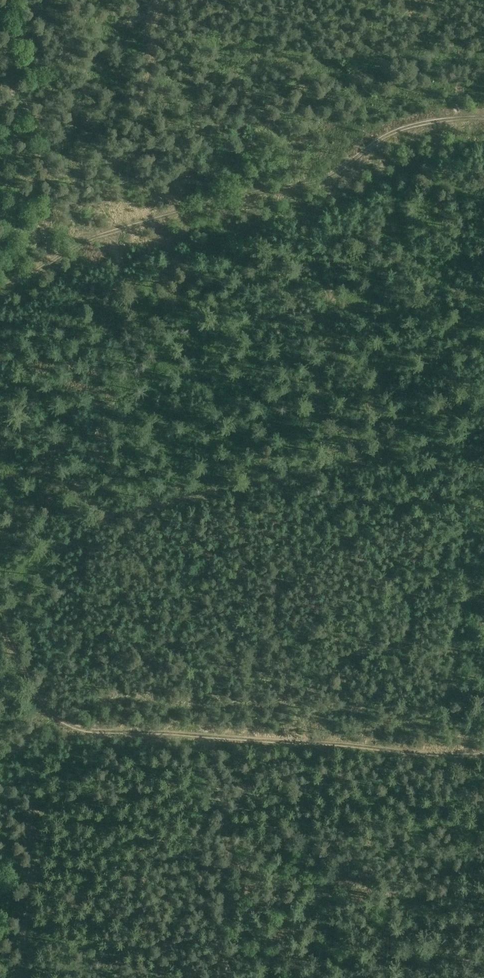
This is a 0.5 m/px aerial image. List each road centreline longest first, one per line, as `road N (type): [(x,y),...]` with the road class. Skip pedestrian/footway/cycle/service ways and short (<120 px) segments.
road 1 (track): [(0,632),(43,709),(96,733),(483,754)]
road 2 (track): [(483,118),(404,129),(312,190),(121,228),(0,280)]

